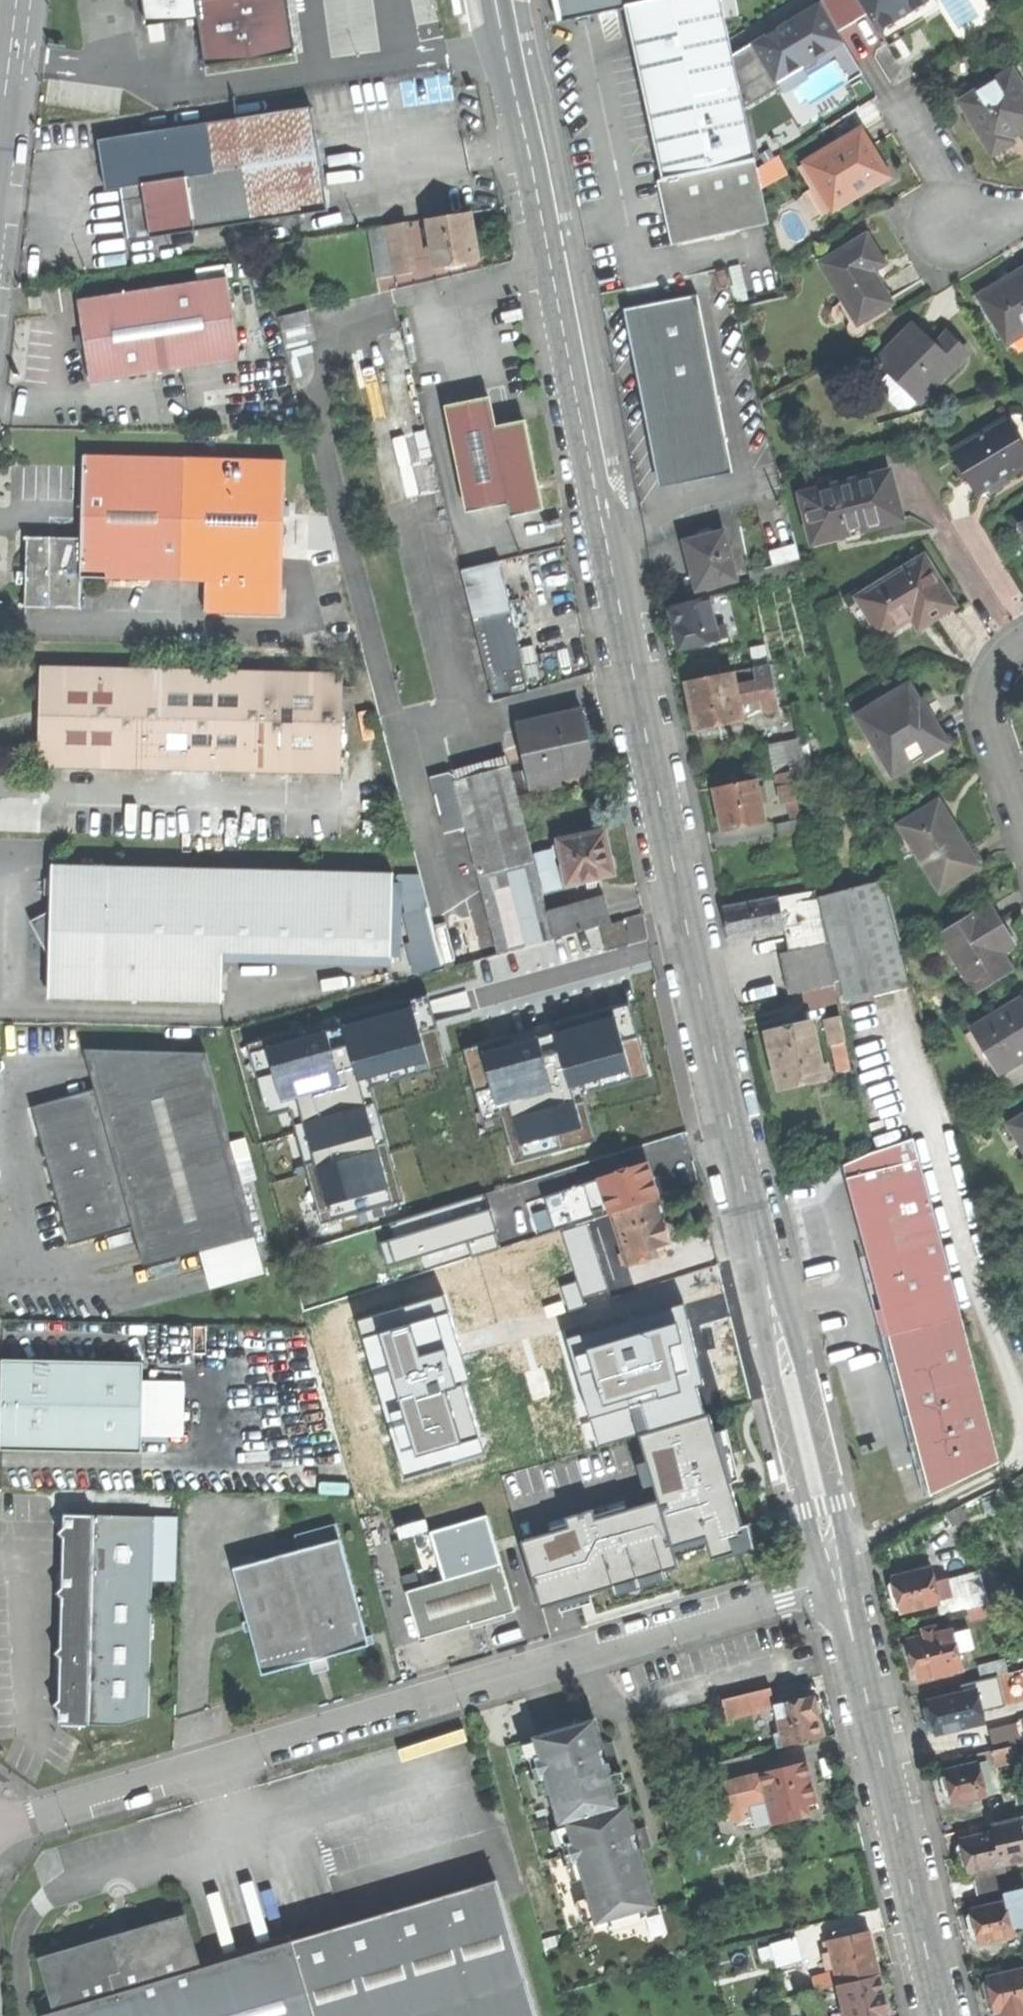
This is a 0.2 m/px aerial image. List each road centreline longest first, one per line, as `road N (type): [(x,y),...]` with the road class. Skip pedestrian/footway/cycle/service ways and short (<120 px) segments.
road 1 (secondary): [(840,1581),(725,1099),(504,0)]
road 2 (unclassified): [(0,1826),(840,1581)]
road 3 (secondary): [(942,2015),(840,1581)]
road 4 (residential): [(1022,645),(988,687),(985,729),(1022,837)]
road 5 (residential): [(1022,215),(981,240),(908,111)]
road 6 (tertiary): [(0,189),(21,0)]

